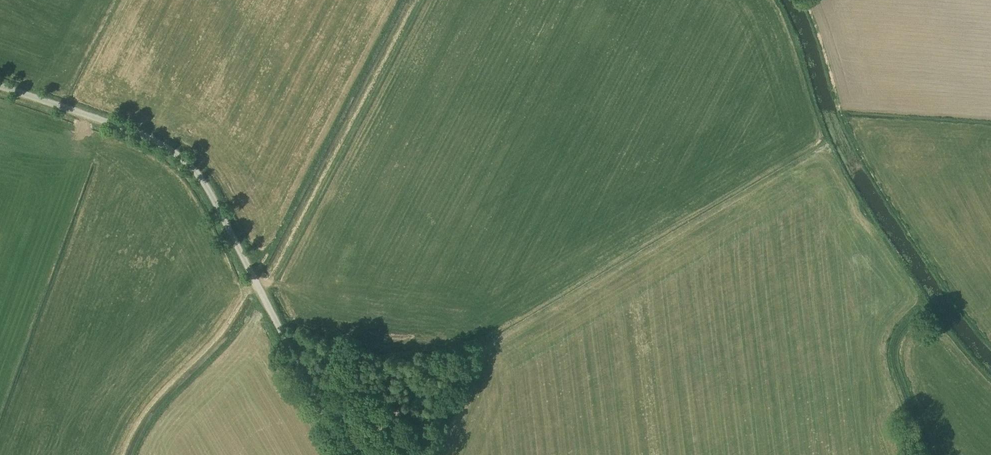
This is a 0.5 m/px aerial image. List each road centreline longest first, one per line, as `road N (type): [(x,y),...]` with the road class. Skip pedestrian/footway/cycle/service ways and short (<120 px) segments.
road 1 (track): [(125,454),(152,404),(218,338),(401,0)]
road 2 (unclassified): [(344,454),(199,178),(134,132),(0,85)]

